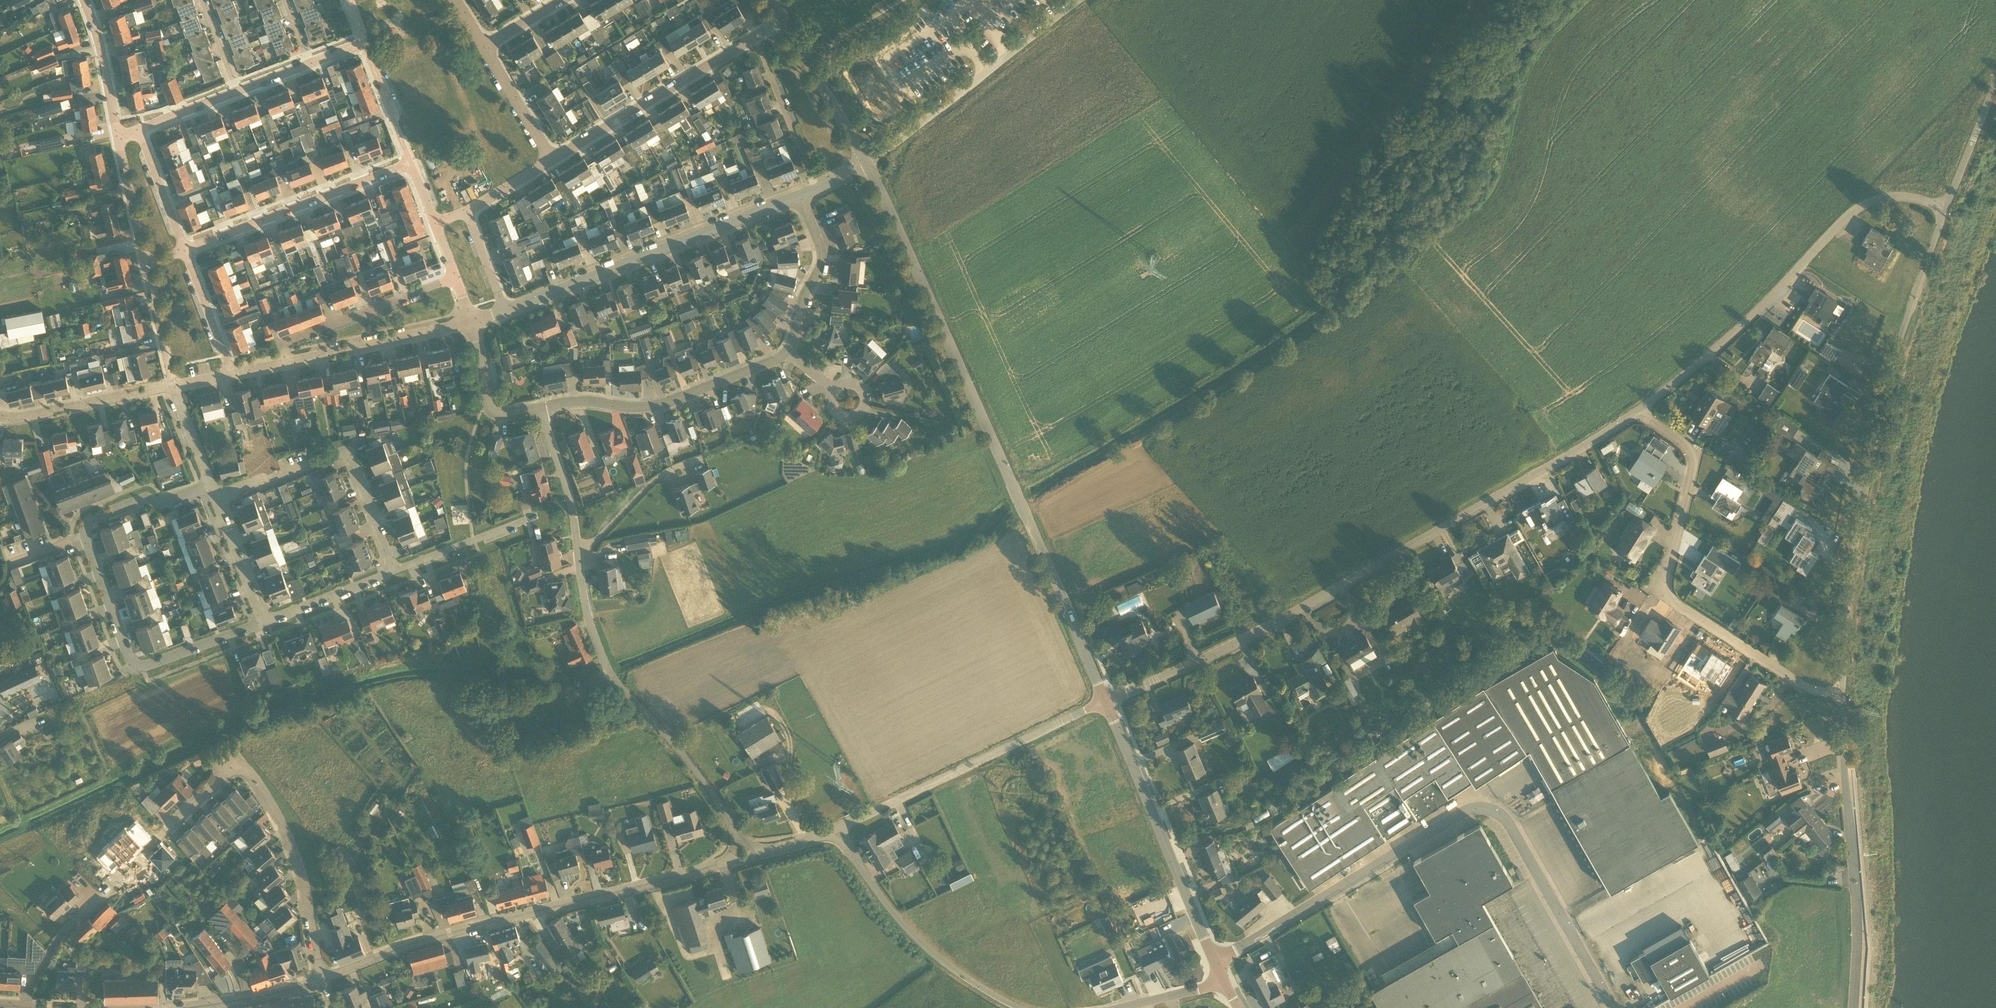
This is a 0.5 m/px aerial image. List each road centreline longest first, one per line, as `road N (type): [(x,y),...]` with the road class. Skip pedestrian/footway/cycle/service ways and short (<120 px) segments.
road 1 (residential): [(1108,701),(1266,628),(1637,412)]
road 2 (unclassified): [(1108,701),(866,161)]
road 3 (unclassified): [(1613,1007),(1510,827),(1487,807),(1472,807),(1215,957)]
road 4 (unclassified): [(1843,690),(1855,545),(1871,463),(1945,209)]
road 5 (residential): [(737,835),(716,797),(607,664),(588,615),(571,501),(540,406)]
road 6 (unclassified): [(322,981),(452,932),(732,862)]
road 7 (residential): [(211,488),(164,506),(146,502),(85,528),(134,673),(263,624)]
road 8 (residential): [(540,406),(660,404),(786,352),(822,259),(800,195)]
road 9 (residential): [(1843,690),(1809,689),(1666,599),(1695,451),(1637,412)]
road 10 (residential): [(1637,412),(1758,311),(1866,201),(1912,197),(1945,209)]
road 11 (residential): [(168,826),(240,762),(274,808),(299,866),(322,981)]
road 12 (unclassified): [(1856,1007),(1843,690)]
road 13 (residential): [(505,310),(800,195)]
road 14 (unclassified): [(837,829),(1108,701)]
road 15 (residential): [(1215,957),(1108,701)]
road 16 (residential): [(395,571),(346,451),(216,501)]
road 17 (unclassified): [(866,161),(1078,0)]
road 18 (residential): [(837,829),(900,924),(932,955),(1015,1007)]
road 19 (residential): [(184,252),(412,164)]
road 20 (residential): [(552,160),(756,36)]
road 21 (residential): [(456,276),(281,342),(286,363)]
road 22 (residential): [(286,363),(473,321)]
road 23 (residential): [(0,414),(45,414),(174,388)]
road 24 (unclassified): [(866,161),(784,19)]
road 25 (residential): [(817,188),(756,36)]
road 26 (track): [(578,555),(652,479),(696,462)]
road 27 (residential): [(117,141),(111,73),(86,0)]
road 28 (residential): [(263,624),(395,571)]
road 29 (residential): [(540,406),(494,414),(473,321)]
road 30 (unclassified): [(322,981),(184,1007)]
road 31 (unclassified): [(1945,209),(1995,79)]
road 32 (residential): [(232,376),(184,252)]
road 33 (residential): [(263,624),(216,501)]
road 34 (residential): [(552,160),(485,47)]
road 35 (residential): [(412,164),(367,44)]
road 36 (residential): [(145,265),(117,141)]
road 37 (residential): [(184,252),(140,133)]
road 38 (residential): [(174,388),(145,265)]

